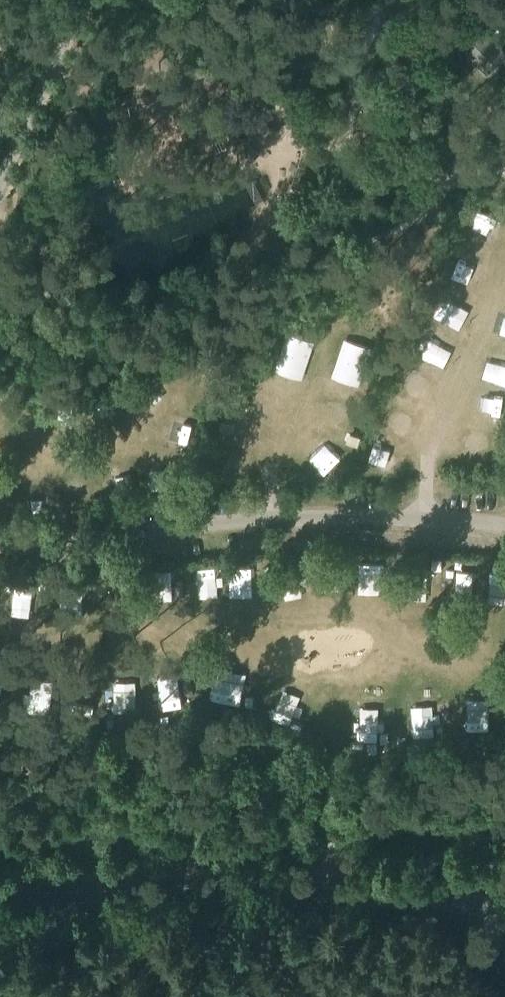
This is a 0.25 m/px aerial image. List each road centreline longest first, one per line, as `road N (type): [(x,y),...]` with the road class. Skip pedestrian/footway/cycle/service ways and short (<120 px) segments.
road 1 (secondary): [(504,896),(0,895)]

